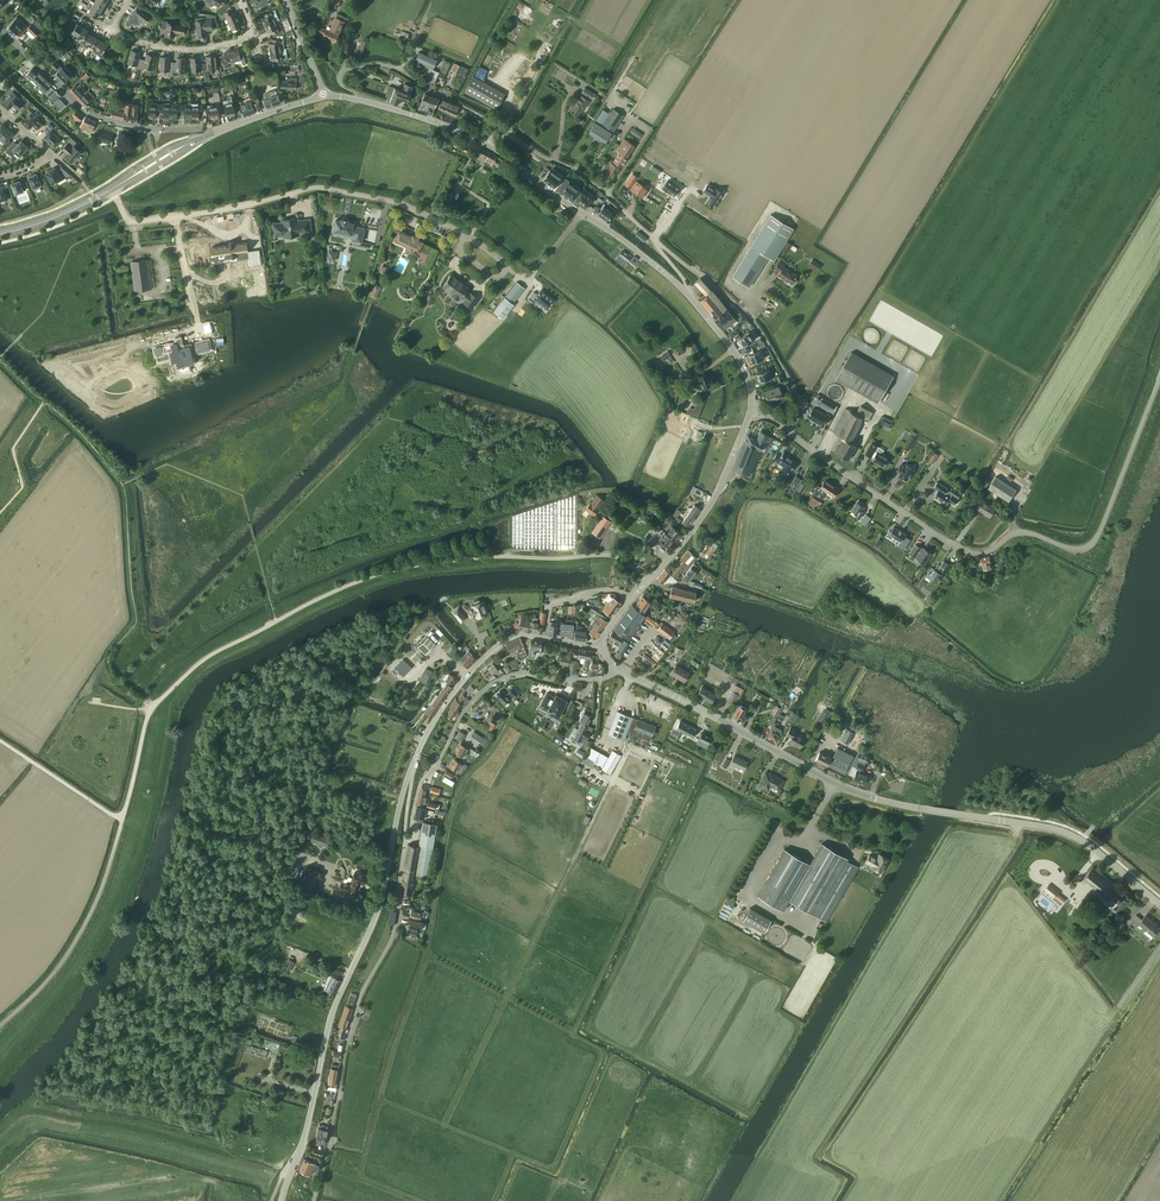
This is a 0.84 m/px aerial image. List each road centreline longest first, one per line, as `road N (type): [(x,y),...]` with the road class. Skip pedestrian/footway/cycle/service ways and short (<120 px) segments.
road 1 (unclassified): [(123,819),(153,707),(205,659),(323,596),(387,572),(496,556),(613,556),(647,581)]
road 2 (secondary): [(1159,905),(1068,835),(852,792),(617,667)]
road 3 (unclassified): [(790,432),(965,550),(988,552),(1022,533),(1078,549),(1101,529),(1159,378)]
road 4 (tertiary): [(281,1200),(334,1008),(383,895),(413,765)]
road 5 (residential): [(652,238),(584,176),(392,67),(368,64),(339,76),(344,88),(375,104)]
road 6 (residential): [(467,236),(402,203),(318,187),(130,222),(111,189)]
road 7 (unclassified): [(314,1200),(356,1006),(397,925),(405,845)]
road 8 (secondary): [(687,295),(488,146),(375,104)]
road 9 (unclassified): [(405,845),(420,782),(489,683),(516,673),(597,678),(617,667)]
road 10 (residential): [(790,432),(797,398),(764,337),(732,301),(652,238)]
road 11 (tertiary): [(413,765),(441,710),(497,645),(521,634),(599,646)]
road 12 (secondary): [(111,189),(195,141),(324,95)]
road 13 (secondary): [(647,581),(715,494),(751,410)]
road 14 (residential): [(110,28),(169,48),(219,45),(252,33),(239,0)]
road 15 (residential): [(147,129),(75,105),(0,30)]
road 16 (unclassified): [(123,819),(0,740)]
road 17 (secondary): [(751,410),(743,366),(687,295)]
road 18 (residential): [(0,177),(51,154),(0,108)]
road 19 (residential): [(467,236),(461,253),(496,278),(504,274),(506,266),(474,241)]

